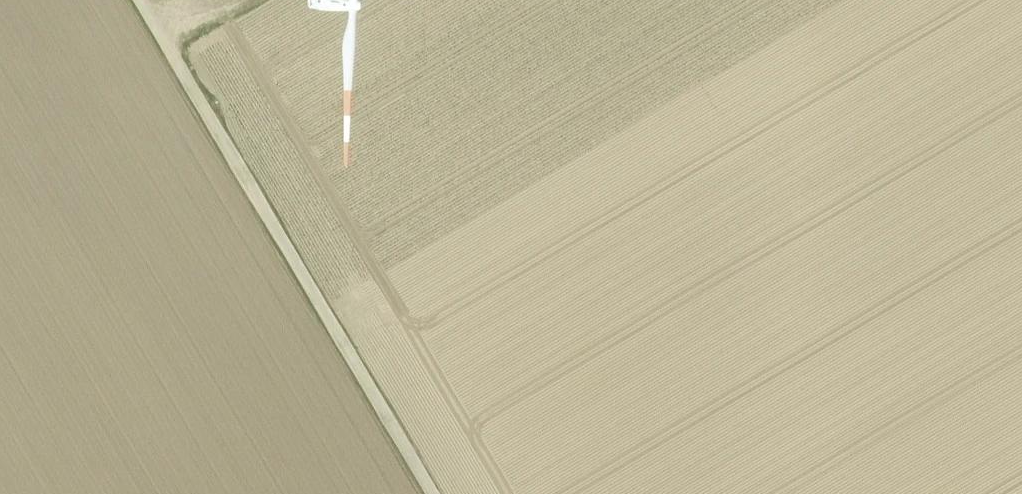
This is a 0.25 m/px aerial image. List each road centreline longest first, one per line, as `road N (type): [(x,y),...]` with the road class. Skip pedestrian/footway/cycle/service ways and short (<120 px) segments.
road 1 (track): [(431,493),(138,0)]

